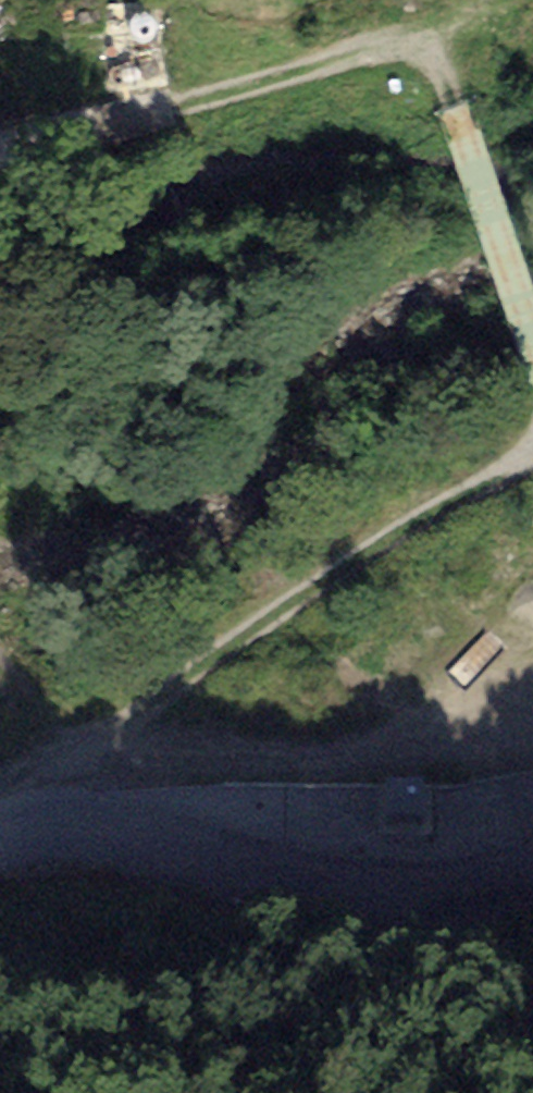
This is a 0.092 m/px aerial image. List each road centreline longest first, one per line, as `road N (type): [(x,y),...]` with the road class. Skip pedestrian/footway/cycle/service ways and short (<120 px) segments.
road 1 (track): [(532,440),(506,468),(339,568),(196,667),(127,727),(60,827)]
road 2 (tertiary): [(0,835),(60,827),(108,833),(359,903),(472,898),(532,878)]
road 3 (track): [(452,113),(430,66),(412,52),(358,50),(0,158)]
road 4 (track): [(452,113),(532,346)]

